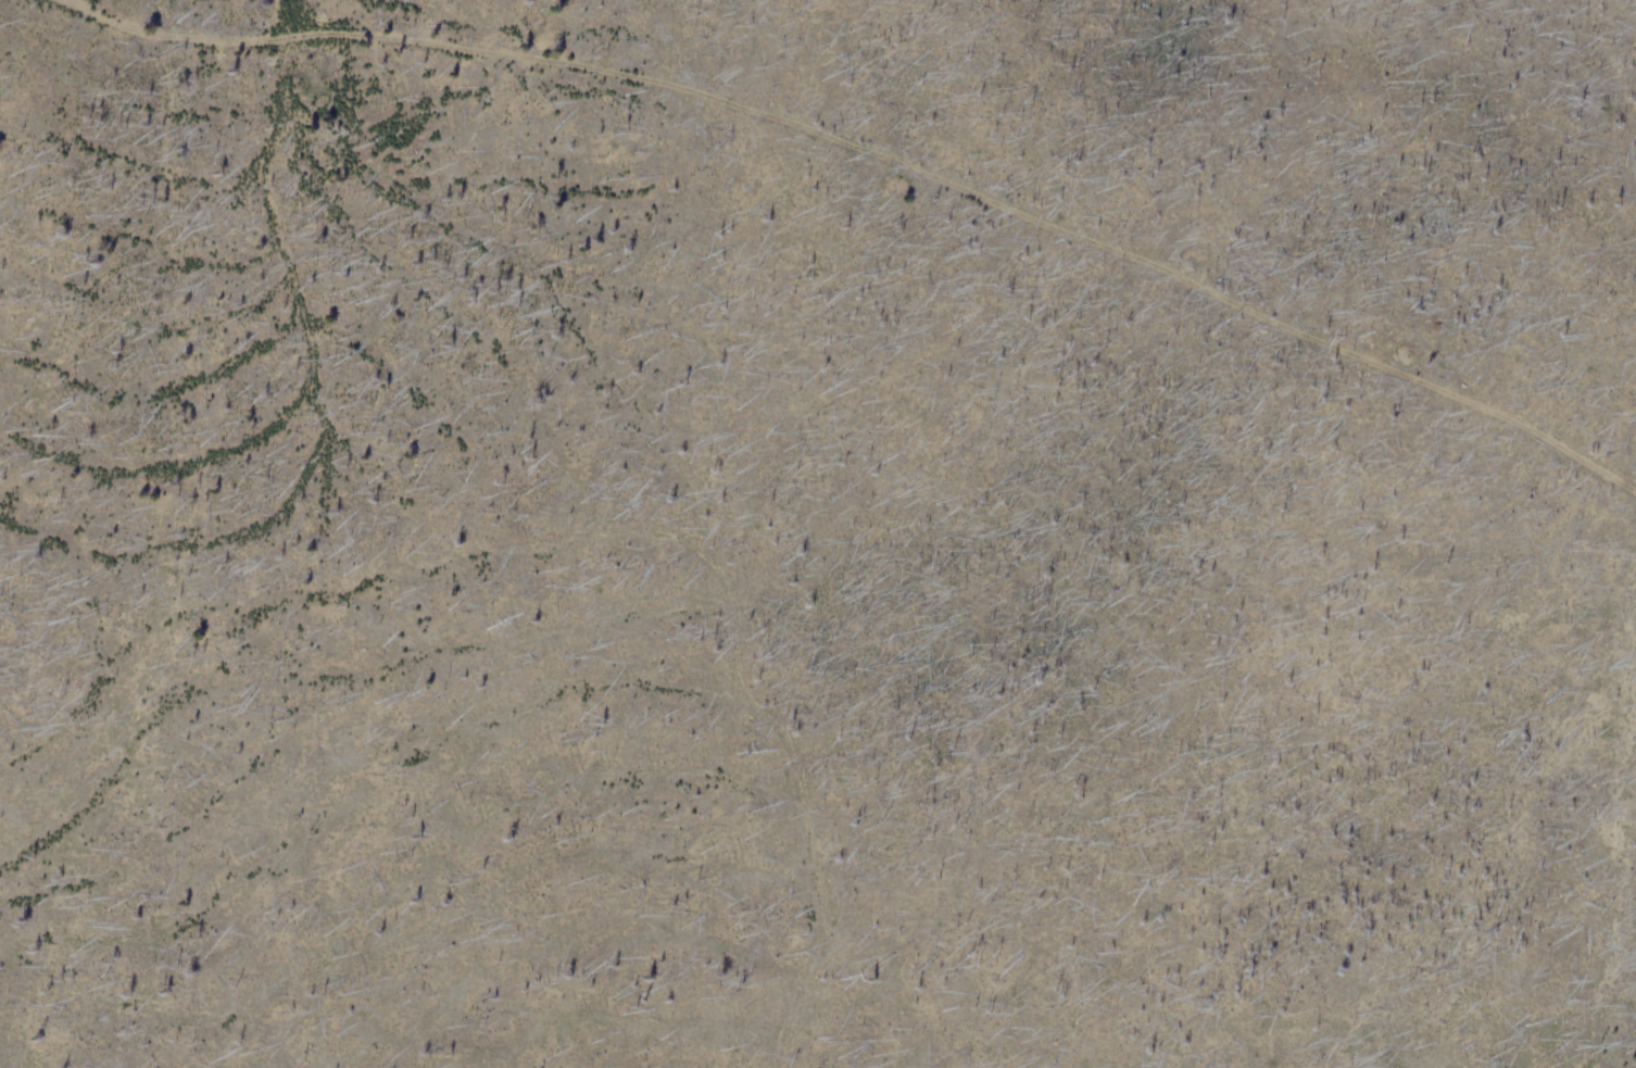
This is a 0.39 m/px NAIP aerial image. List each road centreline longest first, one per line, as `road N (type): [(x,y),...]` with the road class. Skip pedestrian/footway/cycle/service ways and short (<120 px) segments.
road 1 (track): [(62,0),(143,30),(196,38),(347,34),(611,67),(829,133),(1496,414),(1635,493)]

